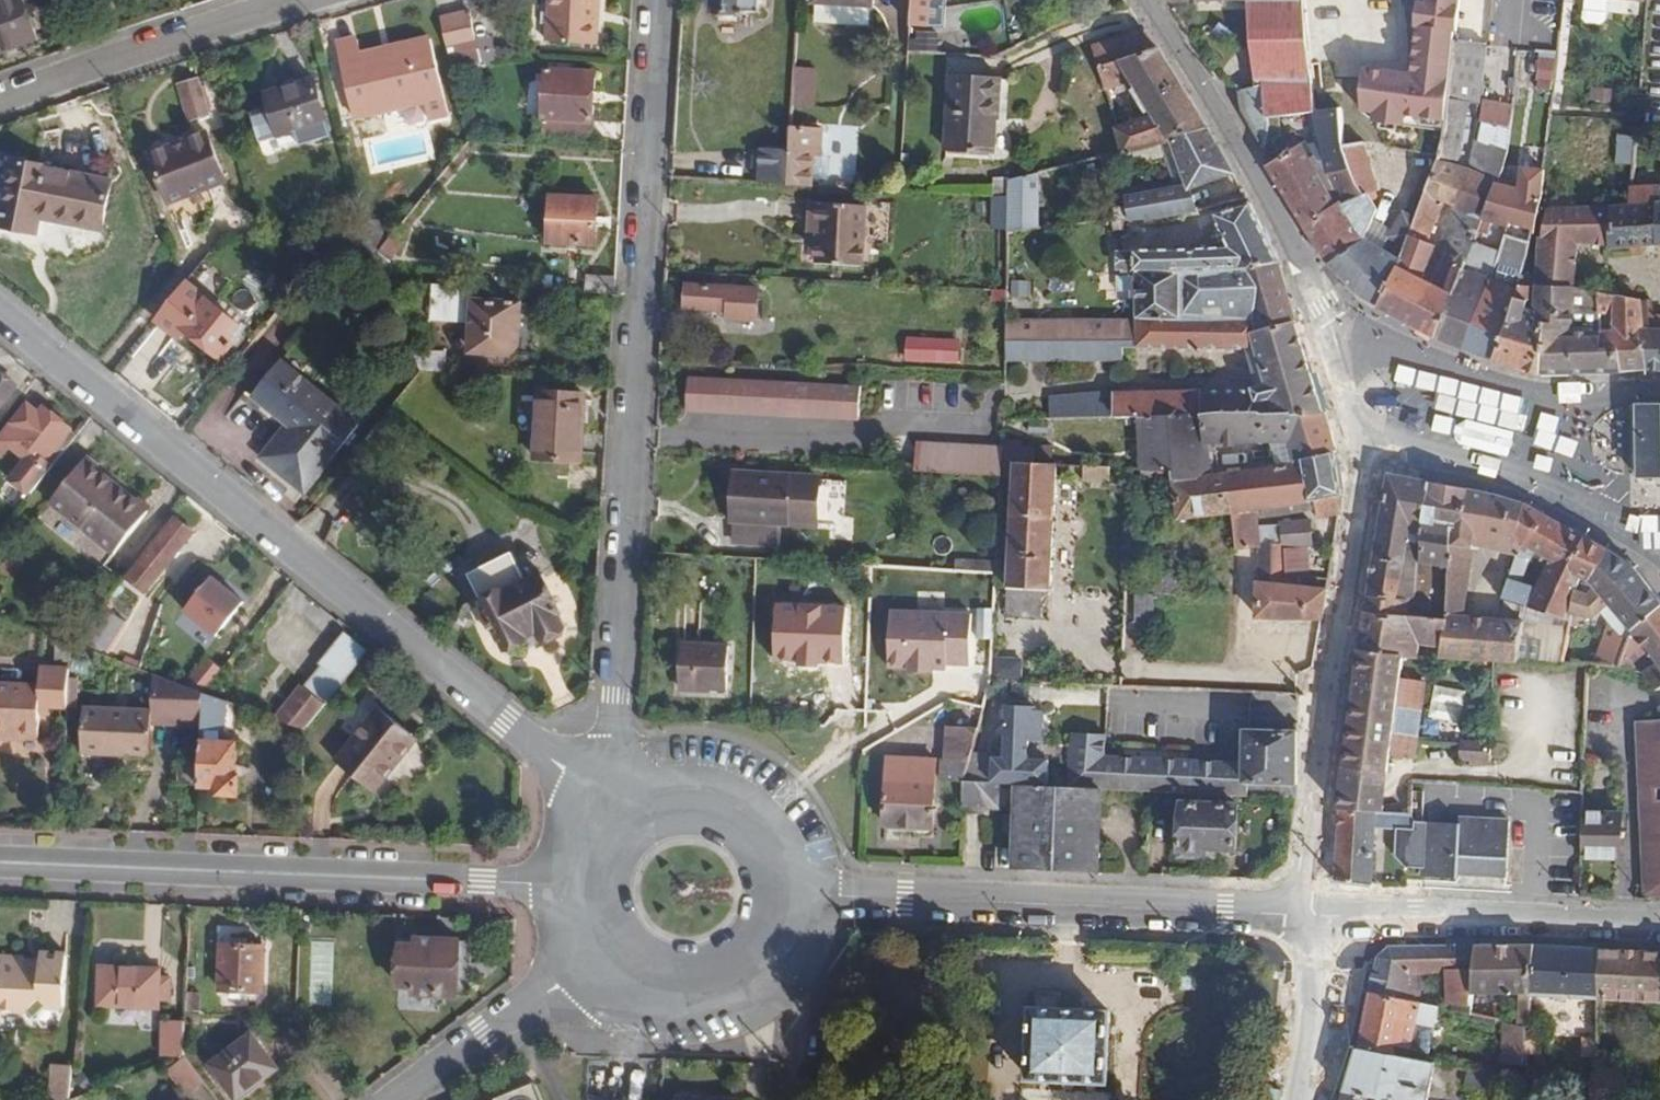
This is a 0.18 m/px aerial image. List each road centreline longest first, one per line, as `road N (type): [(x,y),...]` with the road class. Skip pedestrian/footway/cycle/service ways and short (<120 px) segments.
road 1 (residential): [(657,0),(616,695),(620,739),(650,807)]
road 2 (tertiary): [(0,318),(626,823)]
road 3 (tertiary): [(0,865),(594,886)]
road 4 (tertiary): [(784,902),(841,892),(1304,914)]
road 5 (tertiary): [(1367,451),(1304,866),(1304,914)]
road 6 (tertiary): [(1145,0),(1265,191),(1319,304),(1356,347)]
road 7 (tertiary): [(1304,914),(1659,927)]
road 8 (tertiary): [(310,0),(0,103)]
road 9 (tertiary): [(1659,394),(1550,406),(1407,352),(1356,347)]
road 10 (tertiary): [(1367,451),(1520,488),(1631,540),(1659,543)]
road 11 (residential): [(604,938),(558,984),(403,1099)]
road 12 (tertiary): [(604,938),(619,959),(656,983),(712,986),(760,958),(784,902)]
road 13 (tertiary): [(784,902),(774,852),(739,813),(686,799),(650,807)]
road 14 (tertiary): [(1304,914),(1297,1099)]

